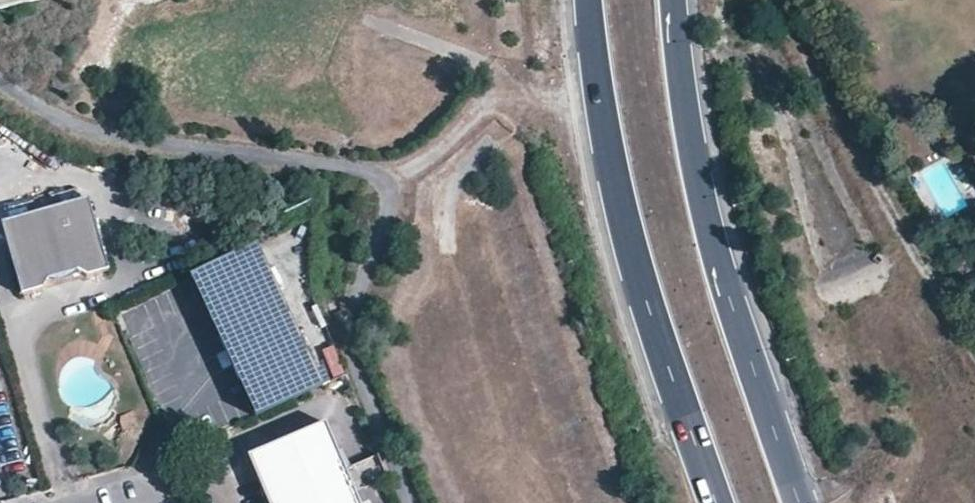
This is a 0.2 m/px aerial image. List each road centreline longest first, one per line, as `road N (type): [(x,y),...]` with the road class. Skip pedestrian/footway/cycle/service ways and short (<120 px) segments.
road 1 (primary): [(807,502),(709,209),(675,0)]
road 2 (primary): [(590,0),(607,127),(646,285),(721,502)]

